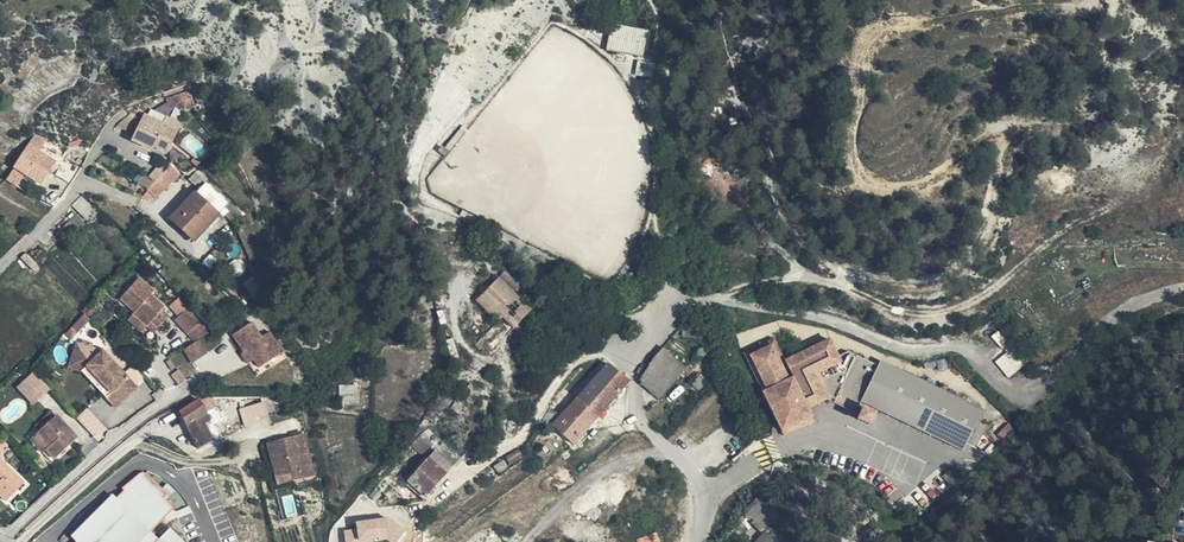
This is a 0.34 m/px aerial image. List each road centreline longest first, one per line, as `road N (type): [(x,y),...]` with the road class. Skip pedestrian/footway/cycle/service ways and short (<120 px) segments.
road 1 (residential): [(708,302),(827,318),(908,348),(961,350),(1014,389),(1050,377),(1126,310),(1183,289)]
road 2 (residential): [(801,275),(914,315),(945,313),(979,299),(1049,239)]
road 3 (residential): [(707,498),(637,418),(634,373),(676,307),(708,302)]

